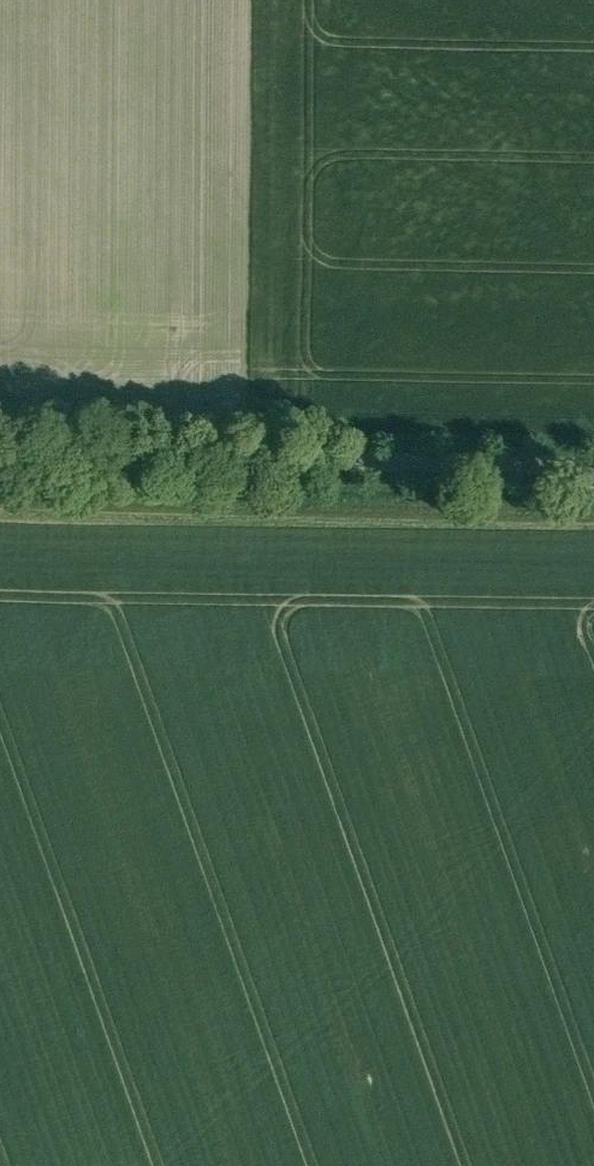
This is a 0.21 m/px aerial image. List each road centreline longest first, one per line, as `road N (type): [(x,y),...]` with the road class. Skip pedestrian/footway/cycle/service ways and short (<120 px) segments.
road 1 (unclassified): [(593,471),(0,452)]

